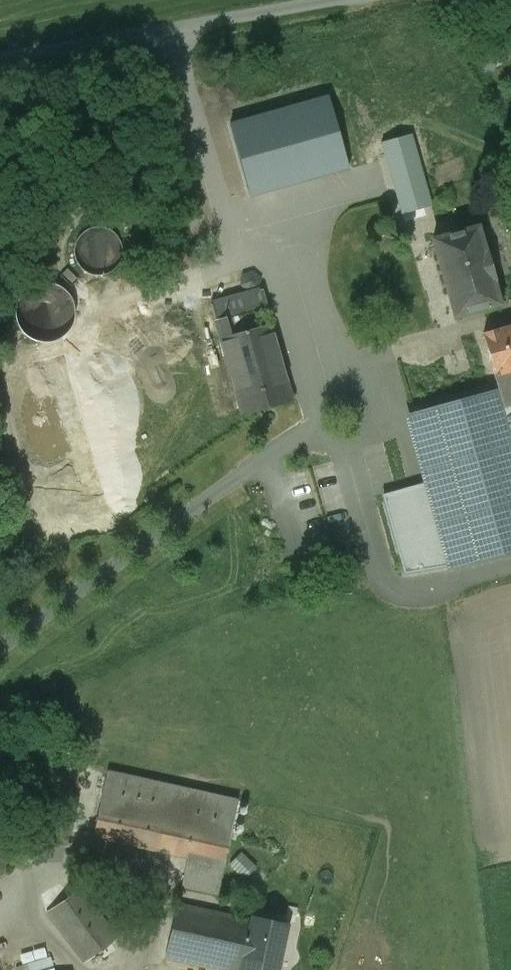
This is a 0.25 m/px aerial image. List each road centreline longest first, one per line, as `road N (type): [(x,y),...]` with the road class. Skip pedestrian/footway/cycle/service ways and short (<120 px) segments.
road 1 (unclassified): [(0,61),(347,0)]

